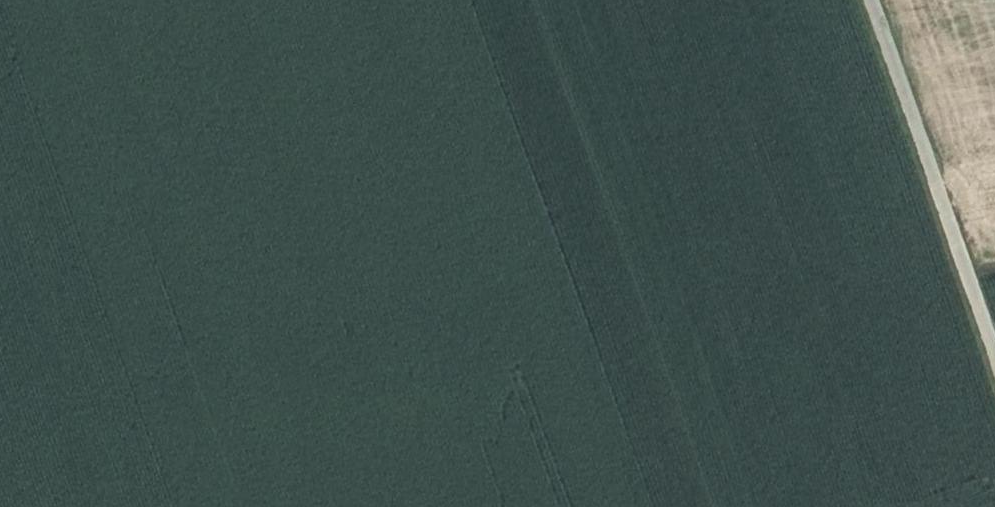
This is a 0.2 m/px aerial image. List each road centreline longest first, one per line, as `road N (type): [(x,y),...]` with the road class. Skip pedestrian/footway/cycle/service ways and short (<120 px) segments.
road 1 (unclassified): [(871,0),(994,356)]

